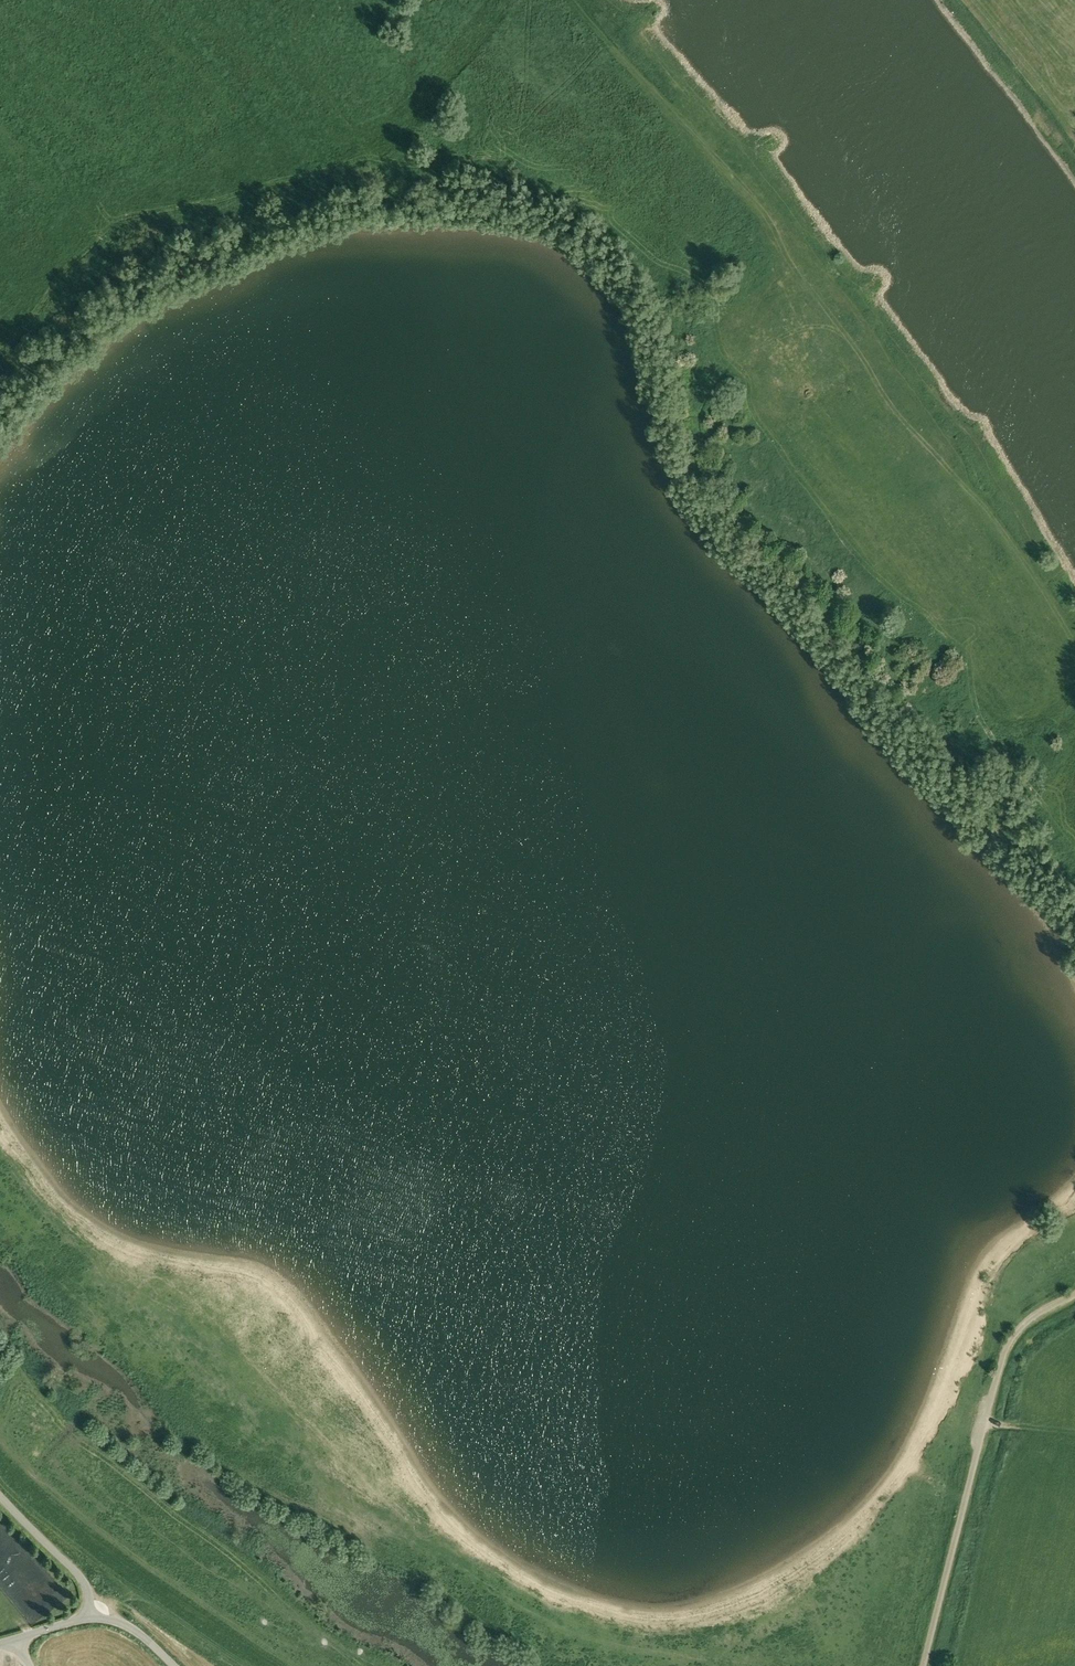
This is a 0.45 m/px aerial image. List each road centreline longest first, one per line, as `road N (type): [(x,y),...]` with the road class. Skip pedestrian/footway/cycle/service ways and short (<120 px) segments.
road 1 (track): [(919,1665),(1004,1352),(1028,1321),(1074,1295)]
road 2 (unclassified): [(94,1618),(74,1569),(0,1495)]

